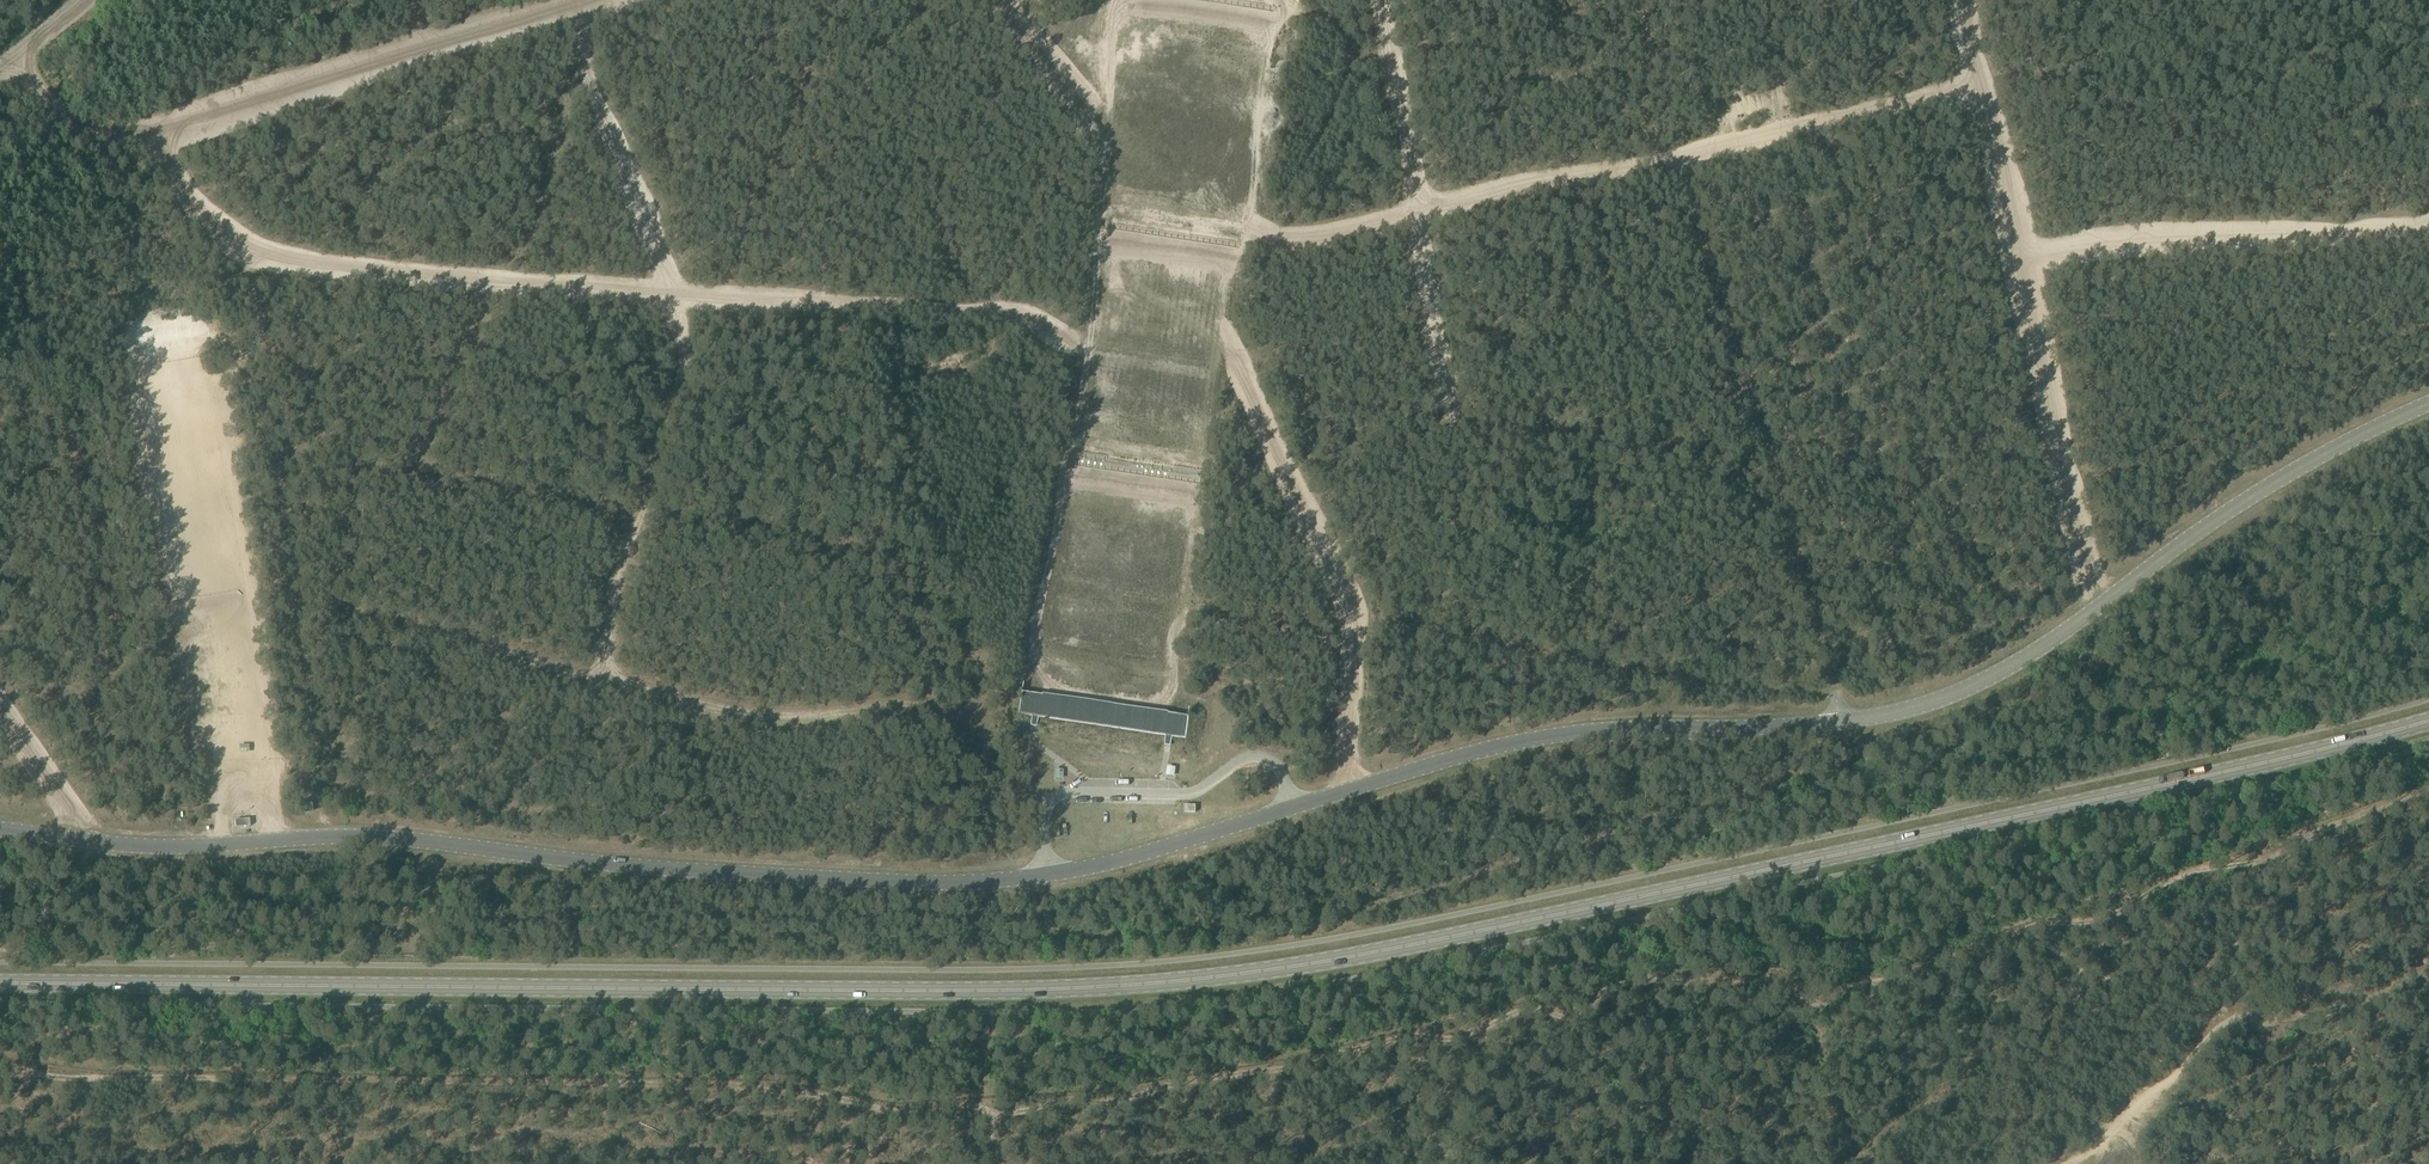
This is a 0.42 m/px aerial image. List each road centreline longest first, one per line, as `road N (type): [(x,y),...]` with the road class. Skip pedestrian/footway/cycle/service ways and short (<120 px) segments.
road 1 (track): [(2428,789),(2197,866),(2111,916),(2045,923),(1842,991),(1826,1008),(1811,1008),(1766,975),(1715,966),(1098,1106),(890,1104),(745,1084),(118,1078),(35,1075),(0,1065)]
road 2 (primary): [(0,983),(986,991),(1141,984),(1385,950),(2136,792),(2428,721)]
road 3 (track): [(577,4),(583,55),(683,349),(620,586),(608,681),(787,719),(908,705),(965,719)]
road 4 (track): [(157,133),(215,227),(247,251),(284,261),(671,296),(993,313),(1021,317),(1082,347)]
road 5 (track): [(1975,90),(1683,159),(1496,192),(1344,233),(1281,239),(1252,230)]
road 6 (track): [(1955,0),(2094,612)]
road 7 (track): [(13,59),(53,108),(81,128),(157,133),(588,0)]
road 8 (track): [(1845,719),(1776,469),(1703,245),(1666,162)]
road 9 (track): [(2063,1163),(2237,1021),(2323,1013),(2372,997),(2428,950)]
road 10 (track): [(2013,258),(2171,237),(2366,237),(2428,223)]
road 11 (track): [(1453,411),(1380,0)]
road 12 (track): [(1096,123),(995,0)]
road 13 (track): [(73,840),(67,813),(0,712)]

